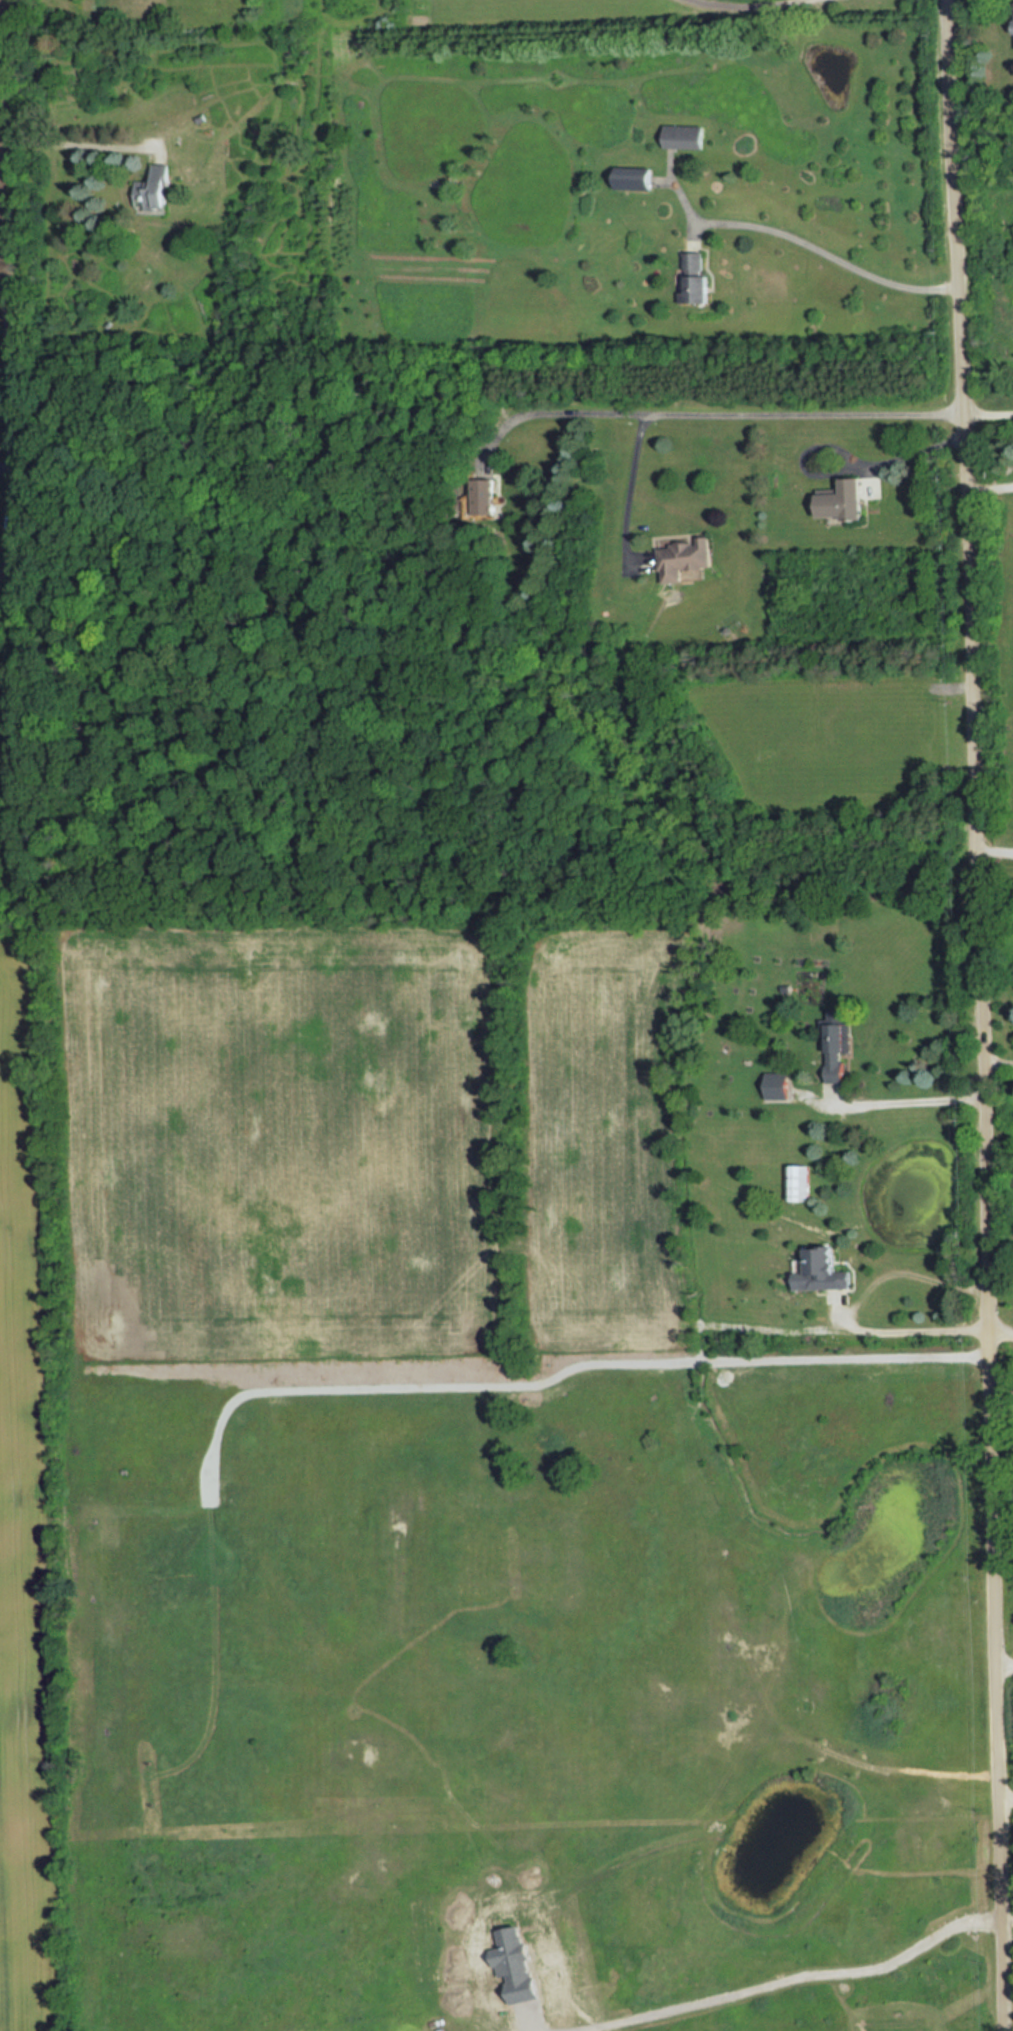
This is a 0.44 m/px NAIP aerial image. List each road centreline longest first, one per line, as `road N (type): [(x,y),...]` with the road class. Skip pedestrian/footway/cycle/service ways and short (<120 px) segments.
road 1 (residential): [(949,0),(1004,2030)]
road 2 (residential): [(0,566),(16,550),(0,4)]

